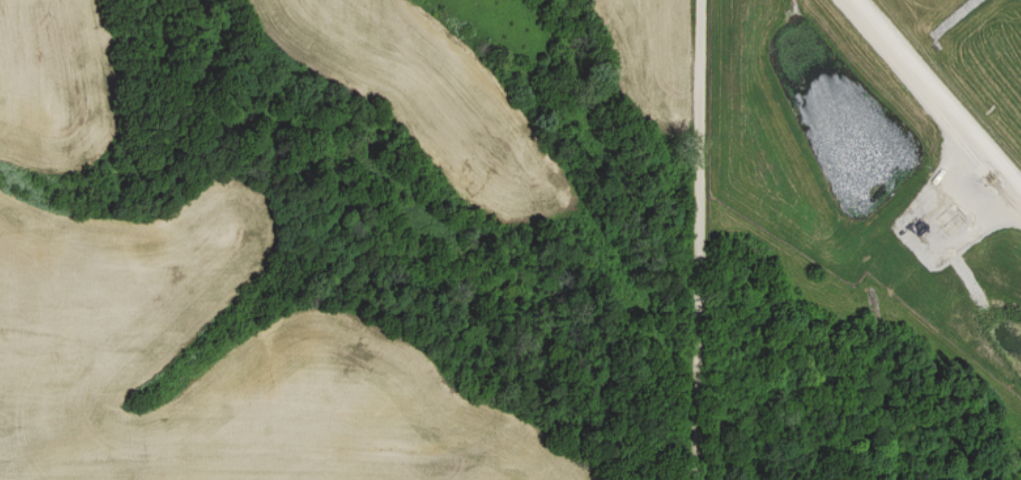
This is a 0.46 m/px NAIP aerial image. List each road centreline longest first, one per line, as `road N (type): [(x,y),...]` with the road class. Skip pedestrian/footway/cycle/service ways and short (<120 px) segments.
road 1 (residential): [(695,479),(700,0)]

